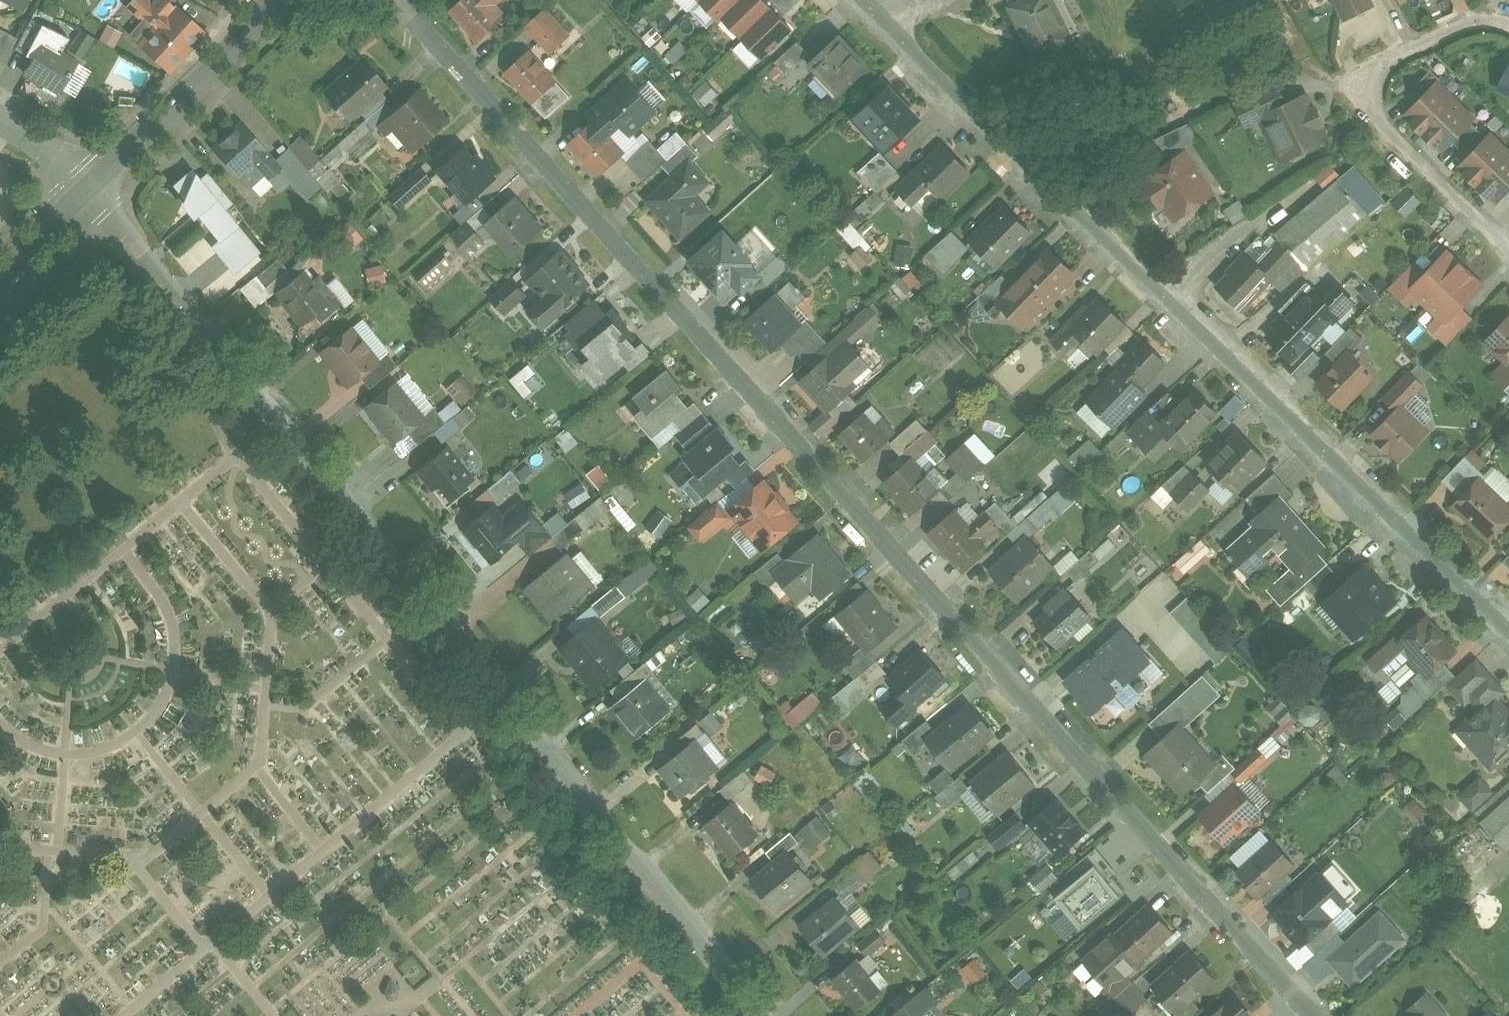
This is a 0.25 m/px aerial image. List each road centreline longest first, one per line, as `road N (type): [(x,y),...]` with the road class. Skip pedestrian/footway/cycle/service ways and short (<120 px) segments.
road 1 (residential): [(400,0),(1313,1015)]
road 2 (residential): [(92,183),(766,1015)]
road 3 (residential): [(1508,632),(874,13)]
road 4 (residential): [(1508,25),(1455,29),(1354,87),(1508,247)]
road 5 (secondary): [(92,183),(233,47),(266,0)]
road 6 (secondary): [(0,273),(92,183)]

